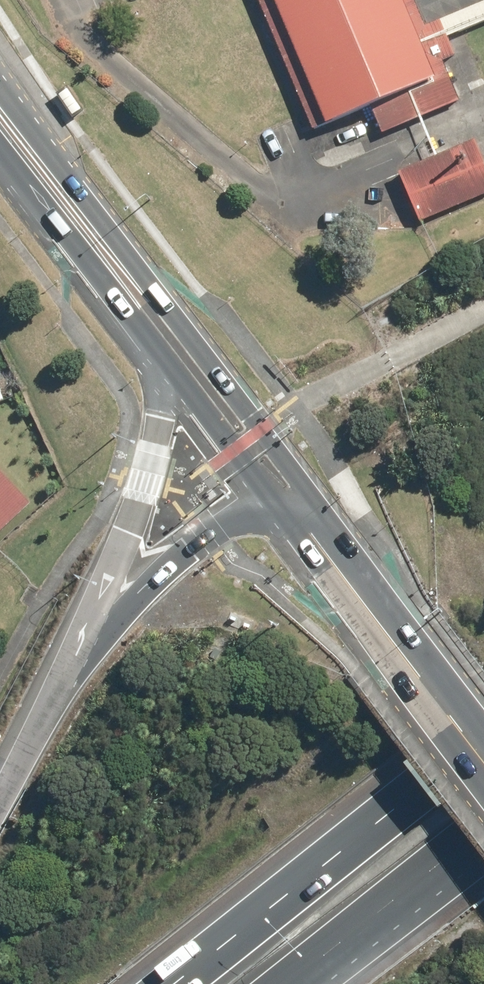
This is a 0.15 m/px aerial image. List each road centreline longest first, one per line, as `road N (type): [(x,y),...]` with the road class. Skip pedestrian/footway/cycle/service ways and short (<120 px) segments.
road 1 (secondary): [(0,91),(322,509)]
road 2 (motorway): [(174,983),(483,738)]
road 3 (secondary): [(483,780),(271,505)]
road 4 (motorway): [(86,639),(145,483),(162,414),(164,367)]
road 5 (secondary): [(322,509),(483,719)]
road 6 (secondary): [(164,367),(0,162)]
road 7 (motorway): [(86,639),(219,529),(271,505)]
road 8 (motorway): [(483,852),(312,983)]
road 9 (secondary): [(271,505),(164,367)]
road 10 (motorway): [(0,789),(86,639)]

